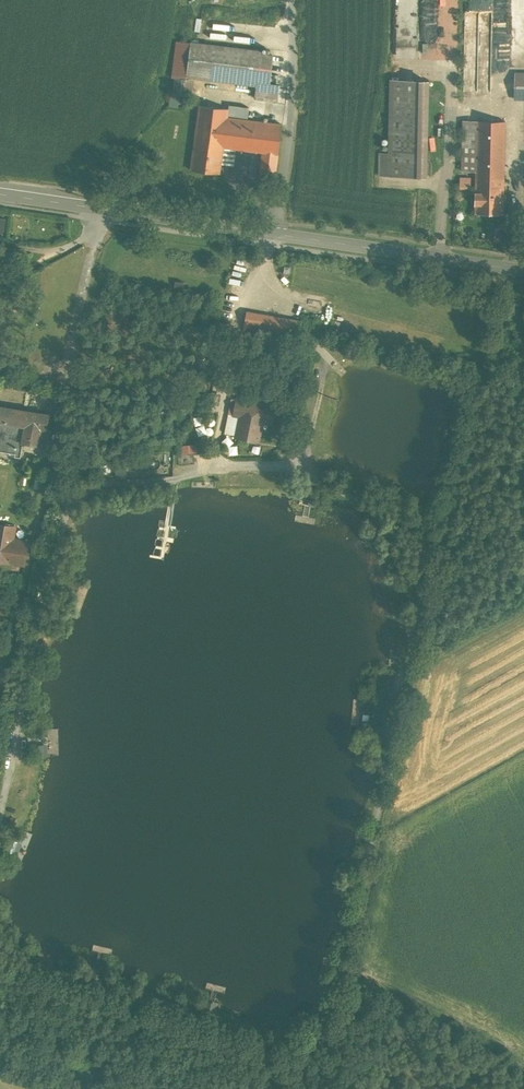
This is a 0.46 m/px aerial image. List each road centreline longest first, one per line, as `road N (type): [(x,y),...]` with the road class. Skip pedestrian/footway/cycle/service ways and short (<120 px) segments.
road 1 (secondary): [(277,235),(0,194)]
road 2 (secondary): [(523,271),(277,235)]
road 3 (unclassified): [(277,235),(293,124),(294,0)]

